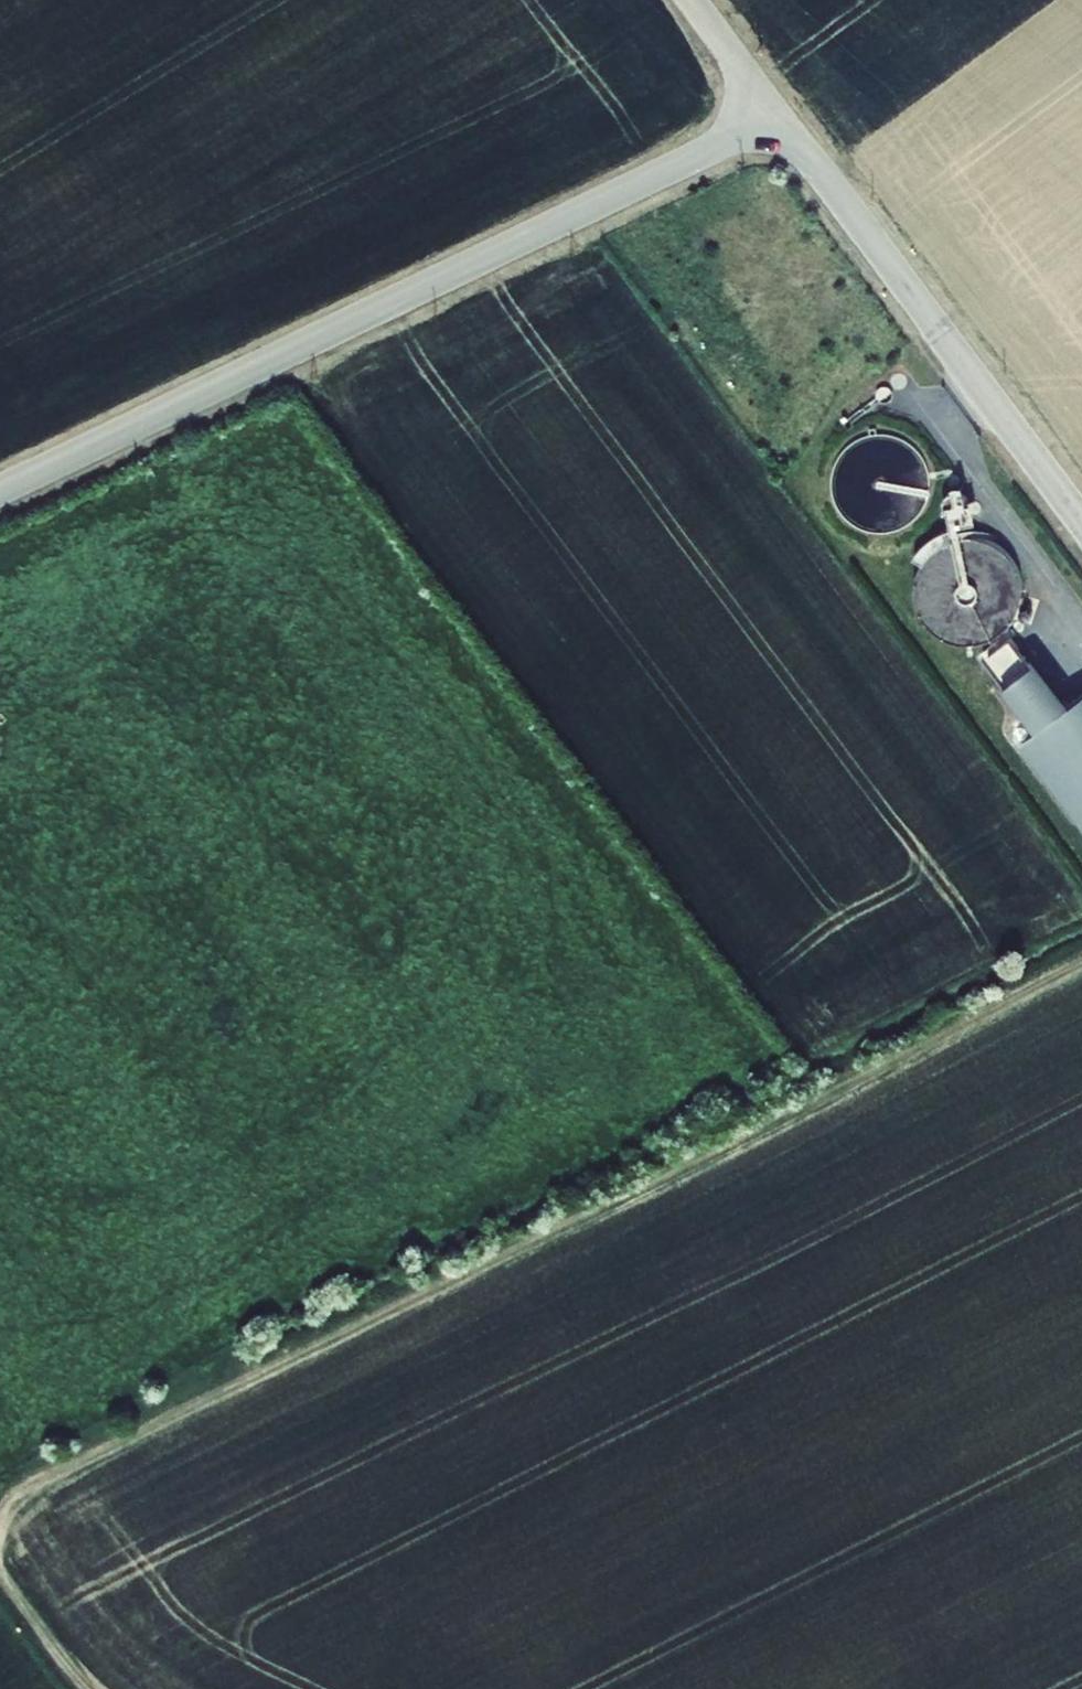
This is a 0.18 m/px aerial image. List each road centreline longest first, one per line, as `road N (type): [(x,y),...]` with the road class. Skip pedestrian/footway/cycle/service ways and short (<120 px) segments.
road 1 (unclassified): [(779,112),(0,487)]
road 2 (unclassified): [(1081,519),(779,112)]
road 3 (unclassified): [(779,112),(693,0)]

